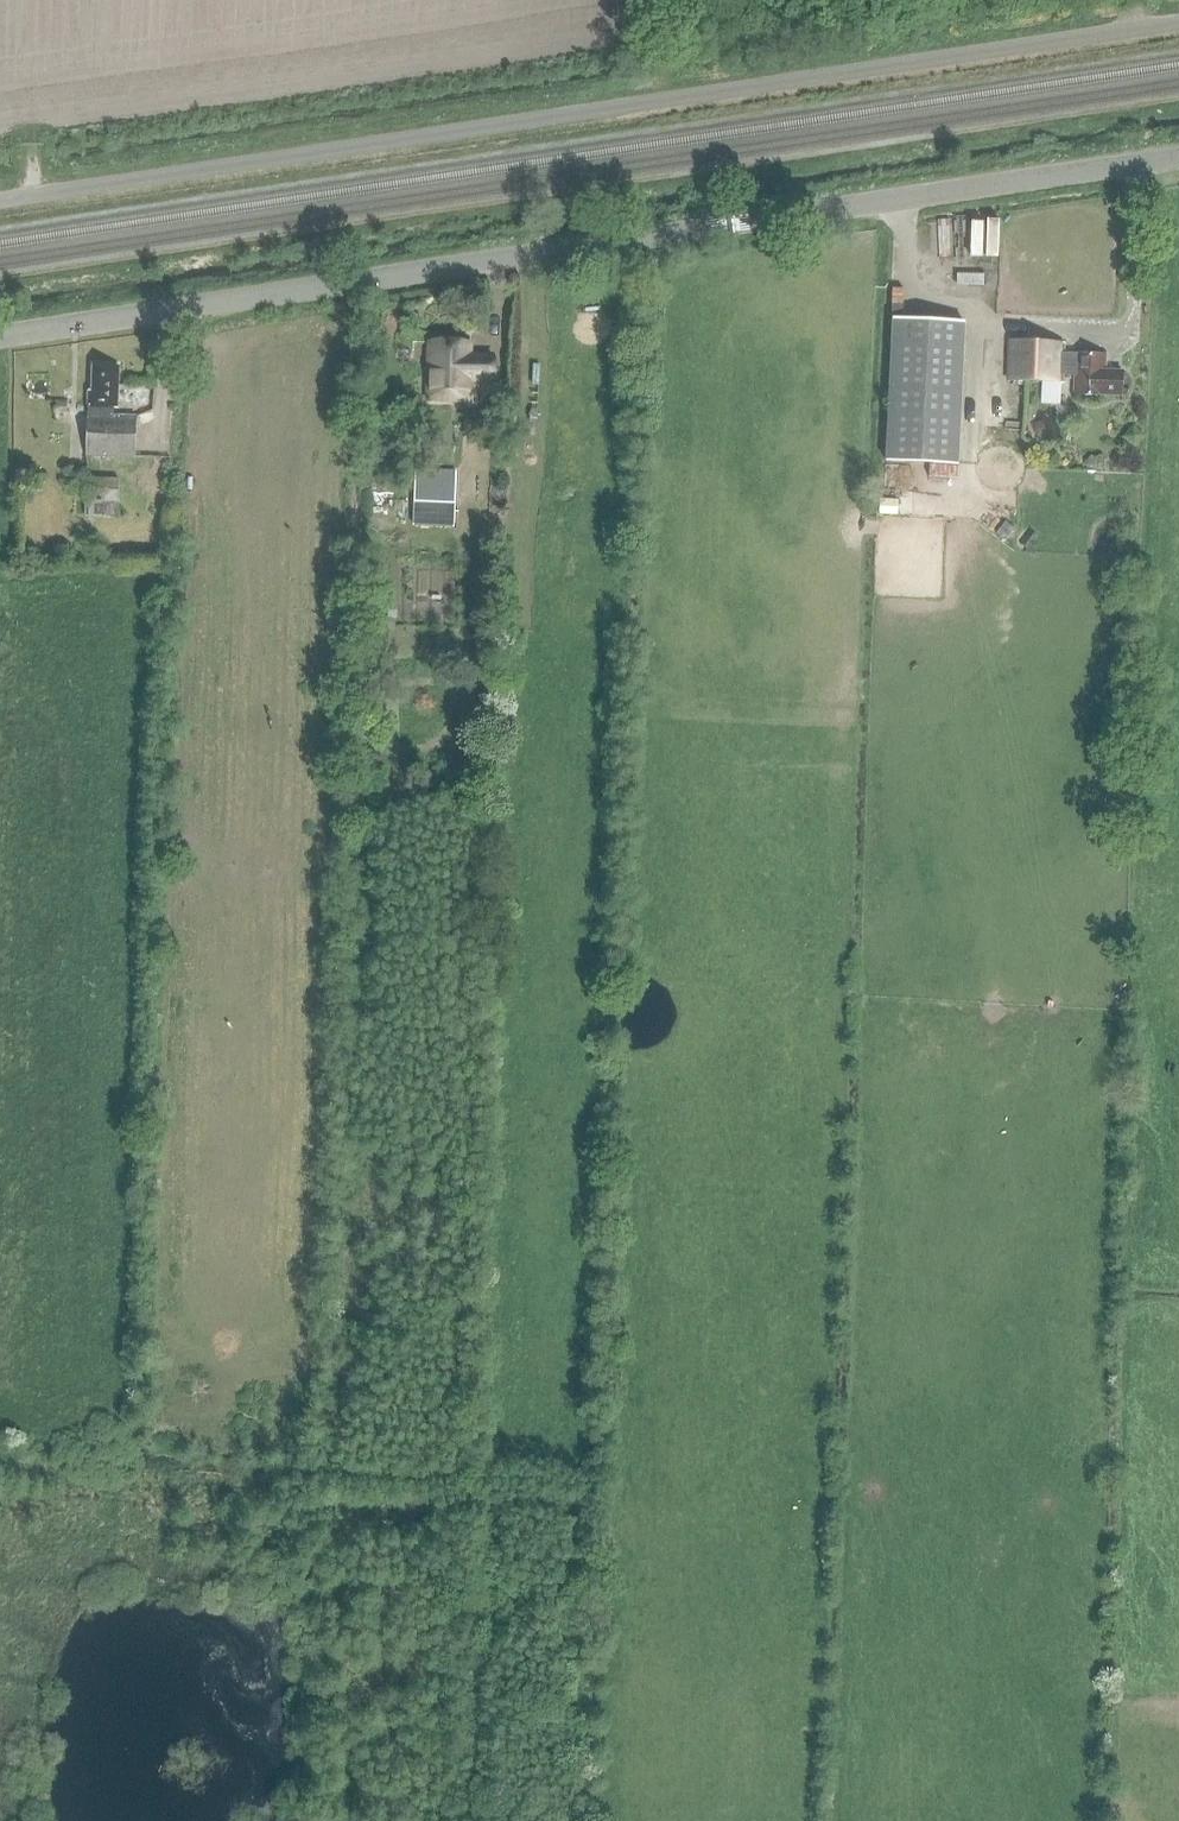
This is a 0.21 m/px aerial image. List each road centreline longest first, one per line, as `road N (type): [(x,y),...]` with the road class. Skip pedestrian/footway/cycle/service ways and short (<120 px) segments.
road 1 (unclassified): [(0,200),(1178,23)]
road 2 (unclassified): [(1178,158),(0,335)]

